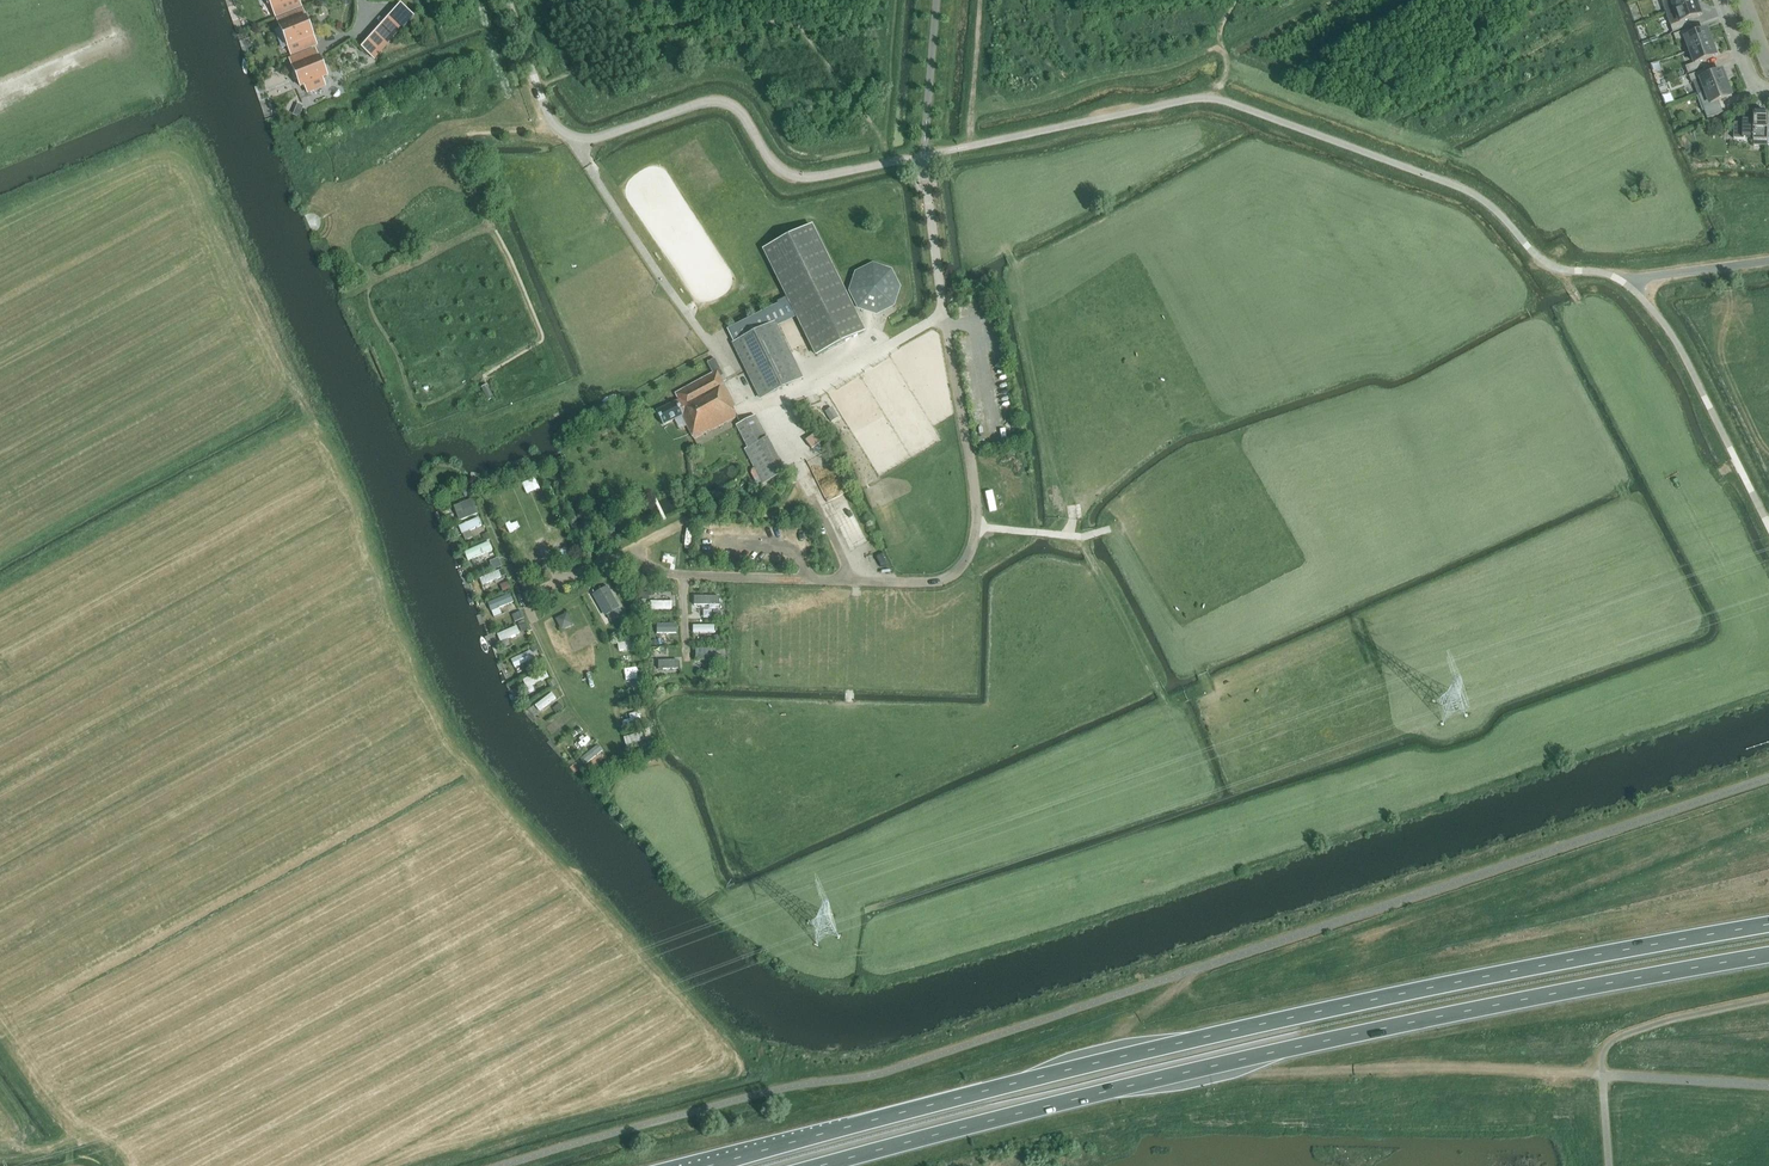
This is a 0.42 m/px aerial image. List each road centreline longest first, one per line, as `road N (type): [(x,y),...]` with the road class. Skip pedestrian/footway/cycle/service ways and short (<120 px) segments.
road 1 (unclassified): [(1768,261),(1653,276),(1630,287),(1600,272),(1564,270),(1542,260),(1463,189),(1213,98),(808,177),(775,165),(739,112),(719,102),(580,138)]
road 2 (trunk): [(1768,926),(1298,1015),(711,1165)]
road 3 (trunk): [(819,1165),(1306,1045),(1768,957)]
road 4 (unclassified): [(508,0),(548,114),(580,138)]

